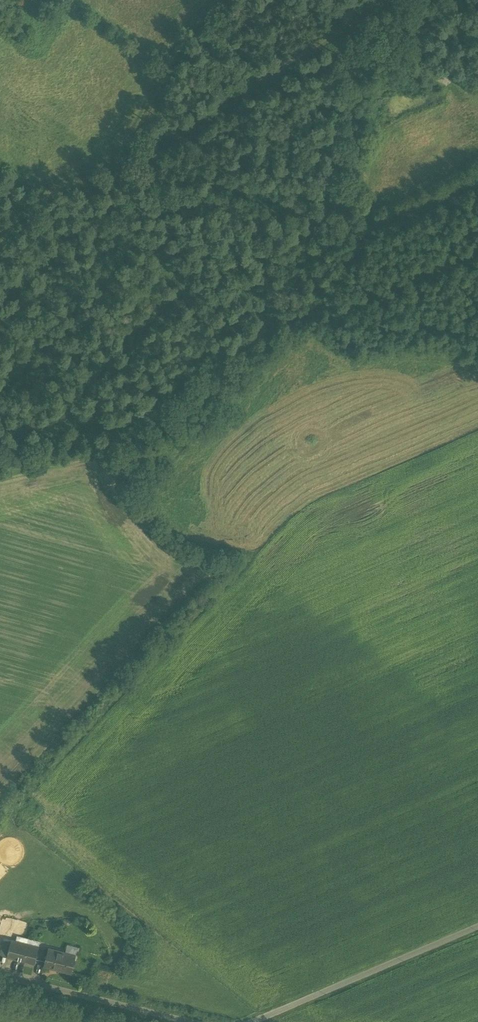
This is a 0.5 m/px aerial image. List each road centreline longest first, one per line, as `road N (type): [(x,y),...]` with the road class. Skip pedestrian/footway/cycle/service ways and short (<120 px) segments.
road 1 (track): [(114,172),(291,319),(322,306),(365,234),(364,214)]
road 2 (track): [(0,237),(54,188),(135,162),(176,65),(223,0)]
road 3 (track): [(135,162),(392,0)]
road 4 (unclassified): [(477,928),(257,1021)]
road 5 (unclassified): [(182,1021),(0,976)]

